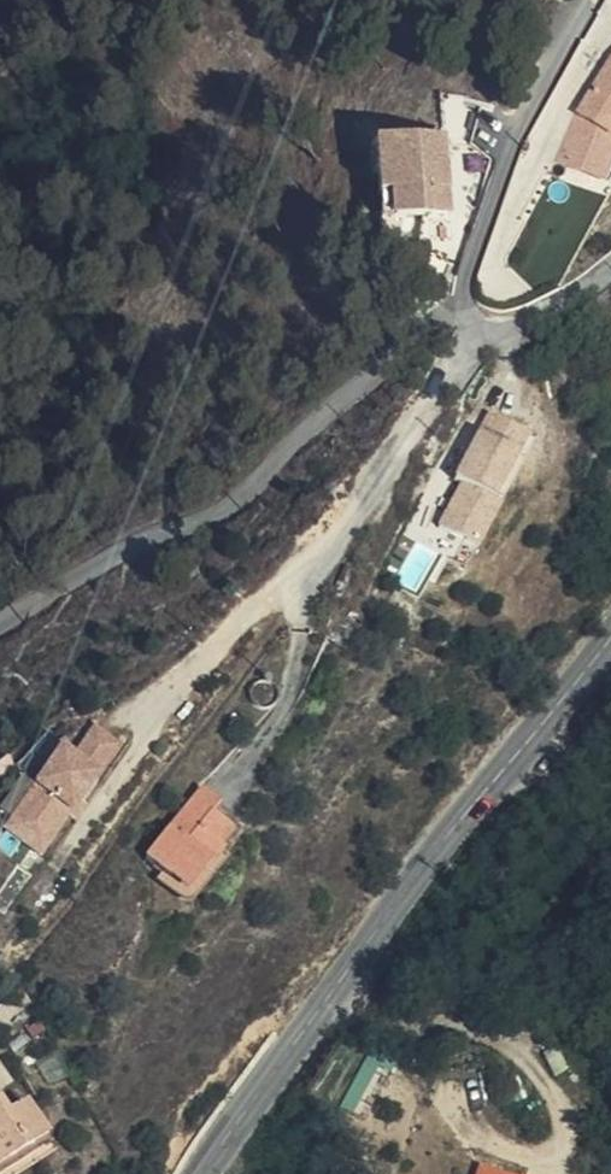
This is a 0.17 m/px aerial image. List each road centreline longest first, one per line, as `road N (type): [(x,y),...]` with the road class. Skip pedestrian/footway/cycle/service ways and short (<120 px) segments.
road 1 (secondary): [(202,1173),(610,633)]
road 2 (residential): [(472,333),(425,338),(391,356),(245,496),(200,524),(151,539),(0,627)]
road 3 (residential): [(472,333),(467,279),(505,170),(543,87),(596,0)]
road 4 (track): [(459,333),(450,367),(409,443),(343,536),(296,585)]
road 5 (residential): [(610,270),(551,316),(516,330),(472,333)]

